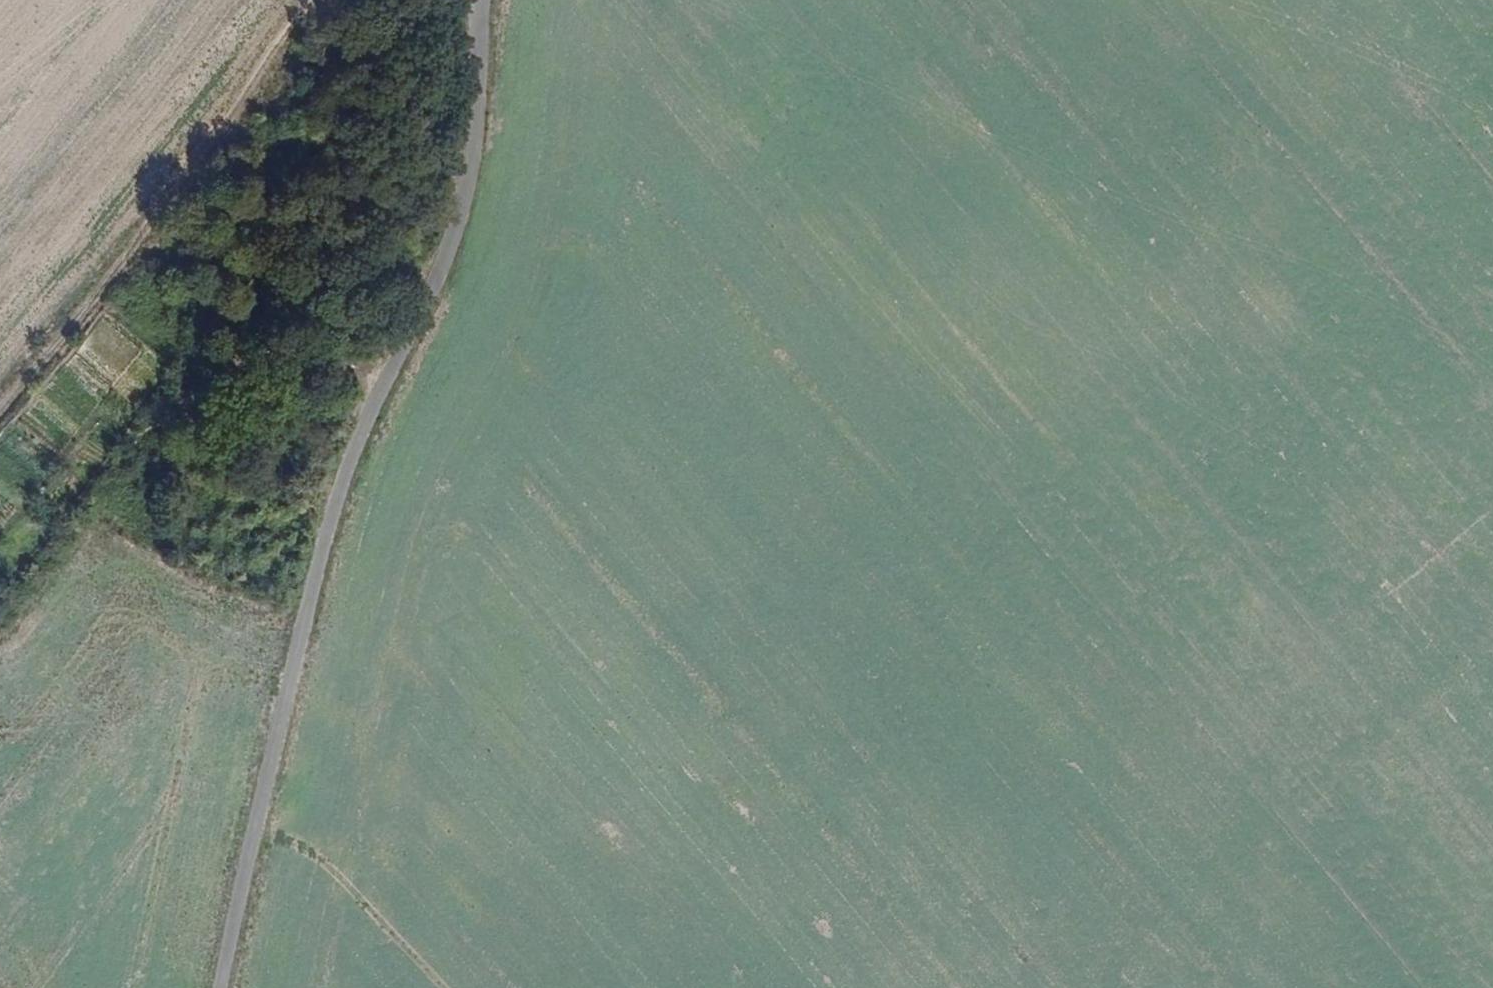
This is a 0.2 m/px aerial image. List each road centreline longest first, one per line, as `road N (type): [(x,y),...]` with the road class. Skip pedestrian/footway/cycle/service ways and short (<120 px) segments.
road 1 (unclassified): [(483,0),(462,218),(325,523),(221,987)]
road 2 (track): [(359,0),(320,32),(0,411)]

